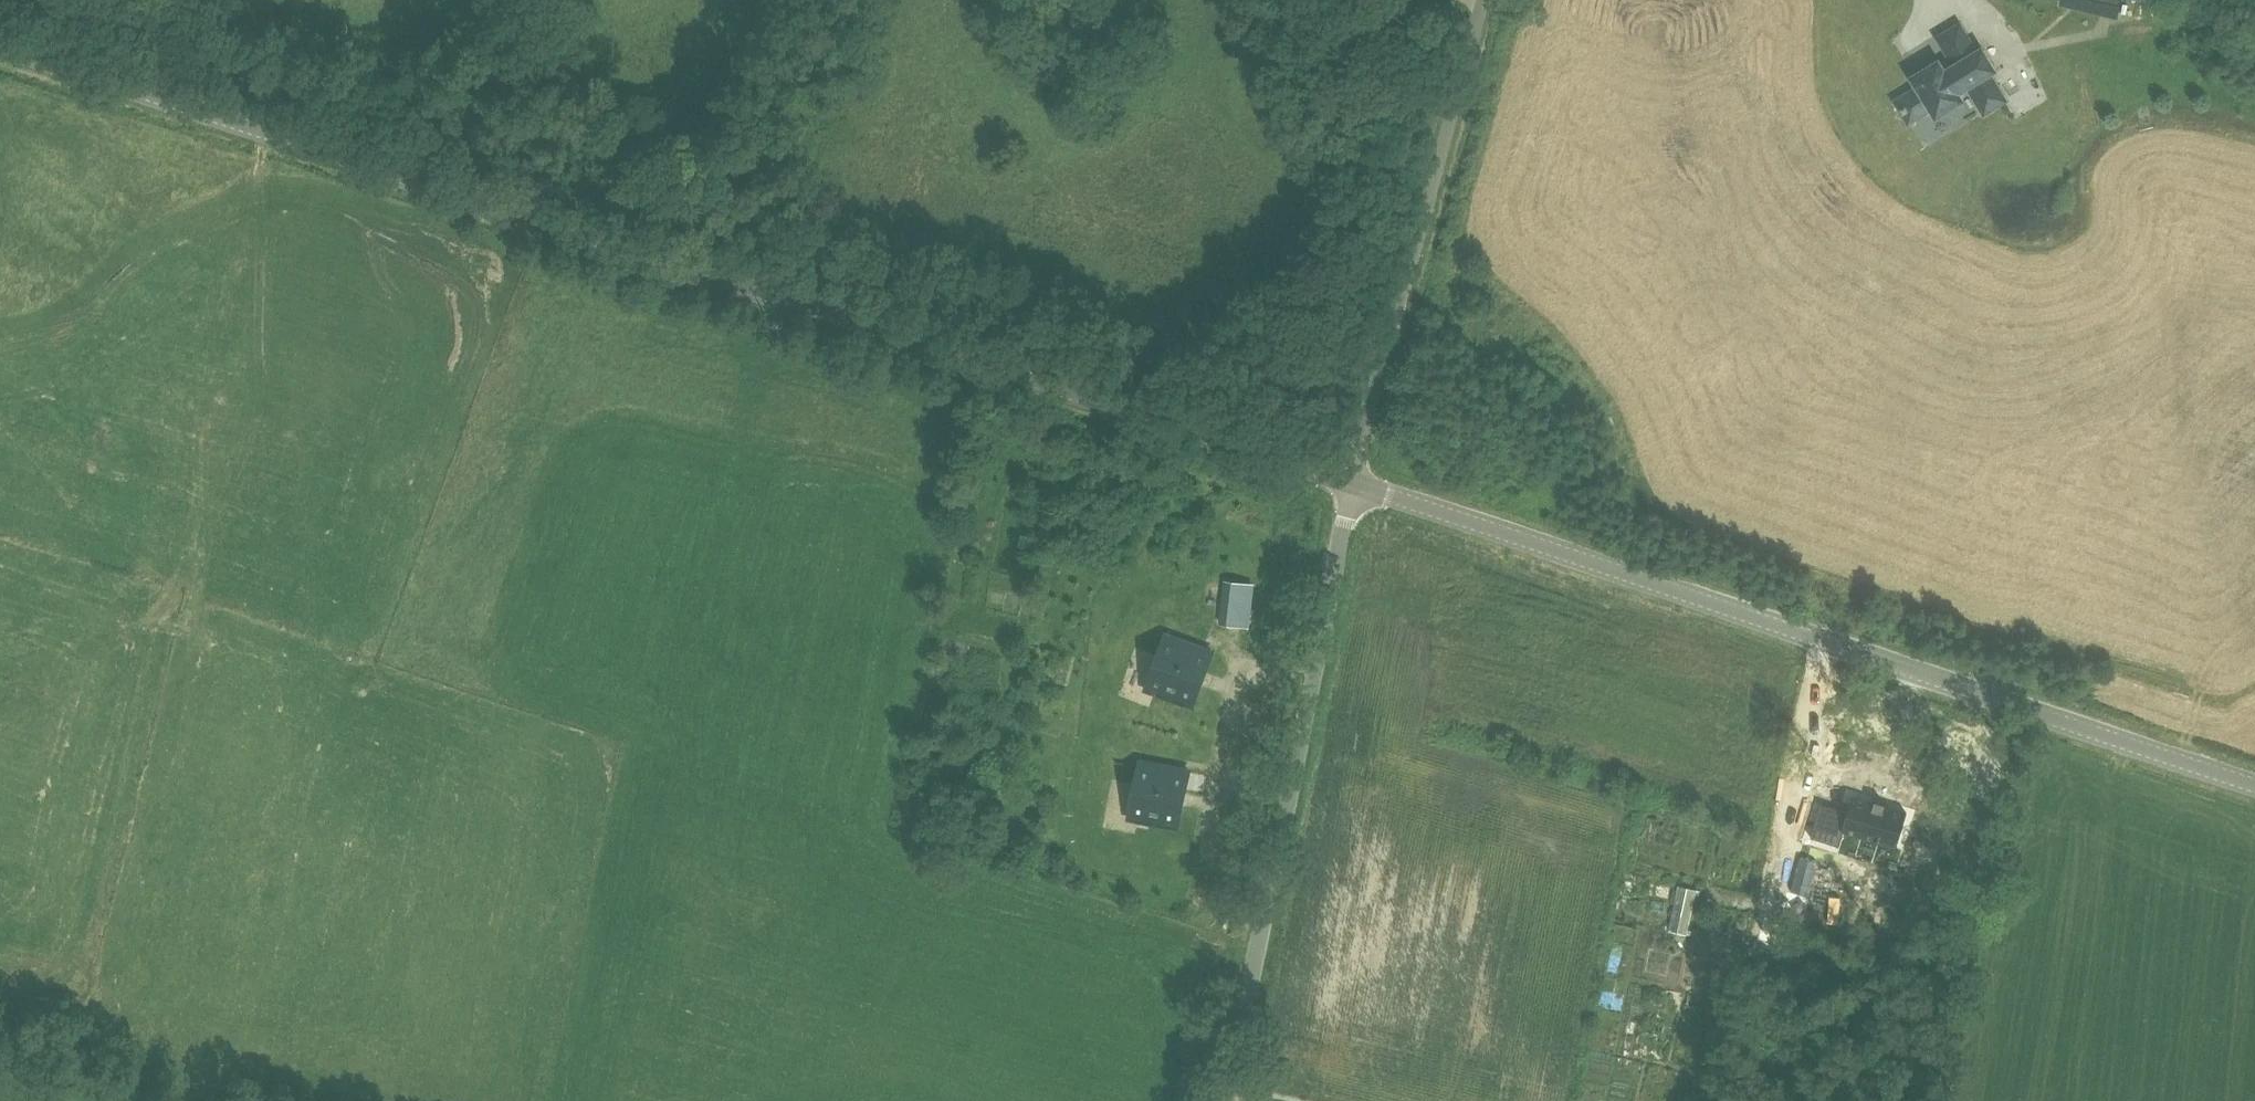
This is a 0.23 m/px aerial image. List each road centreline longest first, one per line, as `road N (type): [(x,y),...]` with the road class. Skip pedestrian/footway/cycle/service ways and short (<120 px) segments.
road 1 (unclassified): [(1352,481),(0,46)]
road 2 (unclassified): [(2254,785),(1352,481)]
road 3 (unclassified): [(1232,1100),(1352,481)]
road 4 (unclassified): [(1352,481),(1482,0)]

